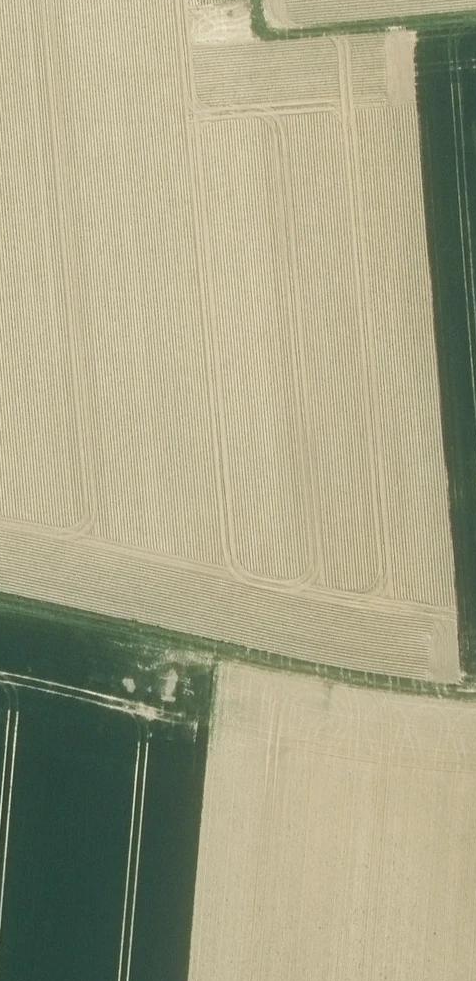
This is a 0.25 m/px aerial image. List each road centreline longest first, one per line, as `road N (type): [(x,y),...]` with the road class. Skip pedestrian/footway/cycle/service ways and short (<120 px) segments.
road 1 (track): [(475,696),(336,677),(0,599)]
road 2 (track): [(475,17),(265,34),(262,0)]

